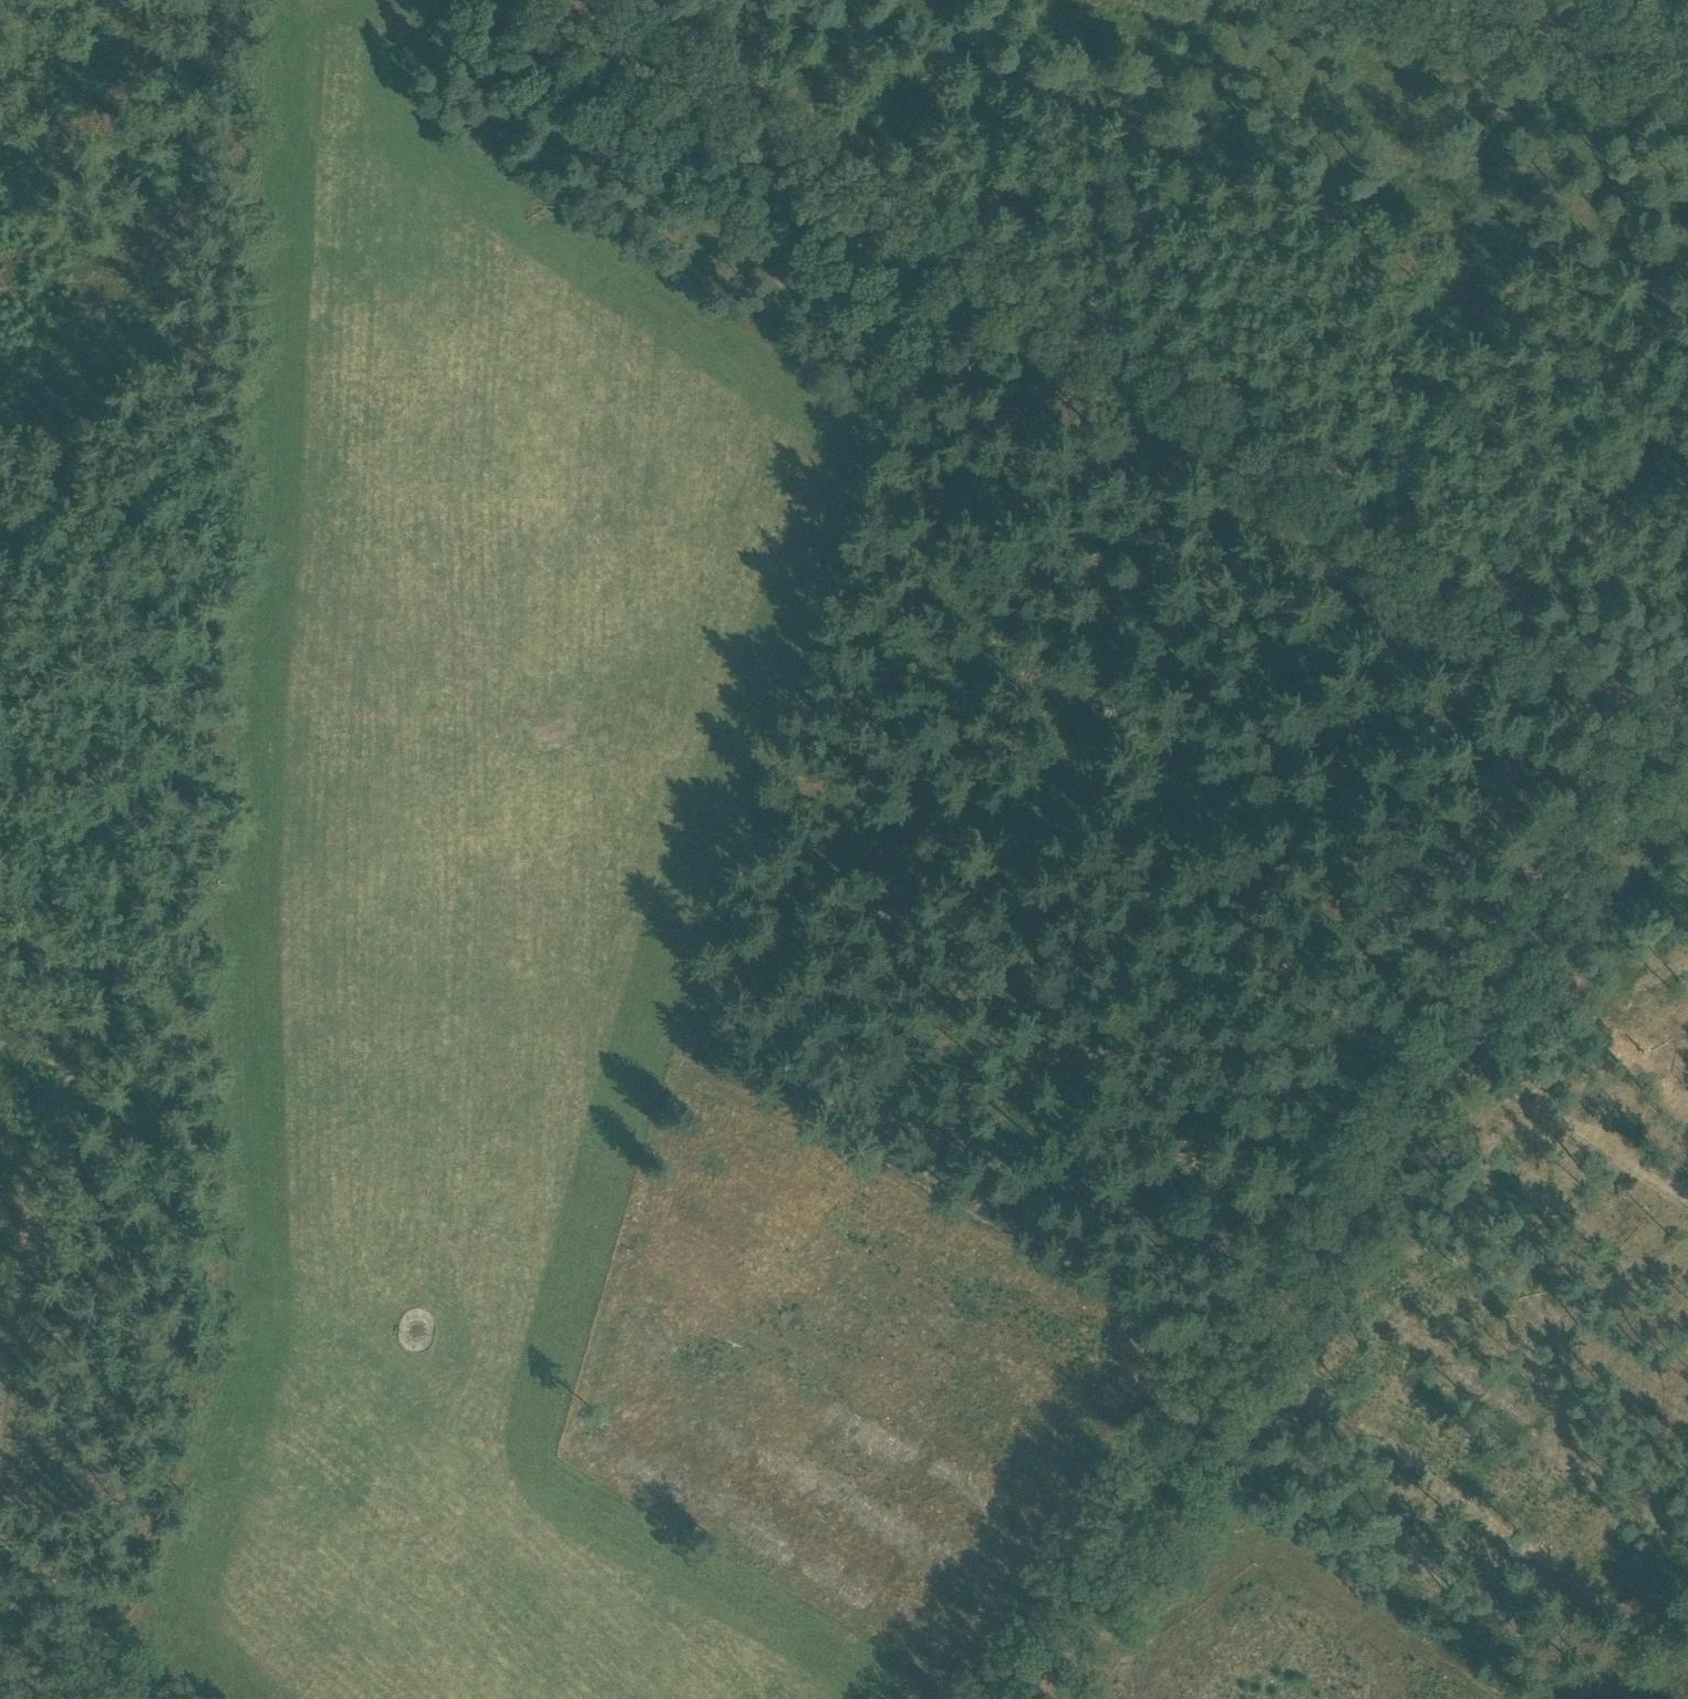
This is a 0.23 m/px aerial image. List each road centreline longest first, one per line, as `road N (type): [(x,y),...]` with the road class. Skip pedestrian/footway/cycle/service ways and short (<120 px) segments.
road 1 (track): [(1687,753),(1048,1698)]
road 2 (track): [(1359,0),(1687,99)]
road 3 (track): [(186,1698),(0,1547)]

